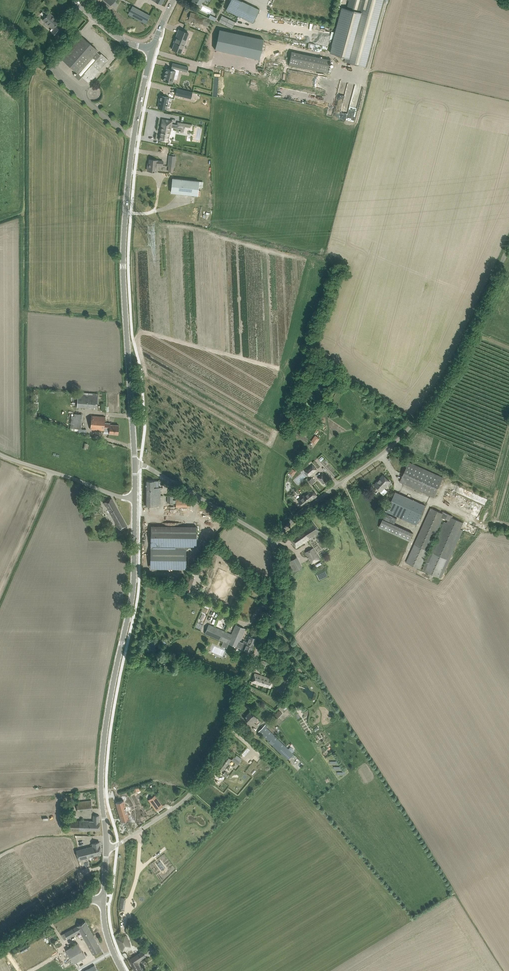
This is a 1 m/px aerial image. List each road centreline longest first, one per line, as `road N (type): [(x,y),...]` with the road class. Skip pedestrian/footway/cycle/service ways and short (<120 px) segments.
road 1 (tertiary): [(135,464),(123,247),(153,50)]
road 2 (unclassified): [(275,541),(429,405),(508,246)]
road 3 (unclassified): [(107,847),(179,805),(209,772),(269,617),(275,541)]
road 4 (tertiary): [(107,847),(102,761),(134,582),(135,499)]
road 5 (unclassified): [(275,541),(135,464)]
road 6 (unclassified): [(135,499),(0,457)]

